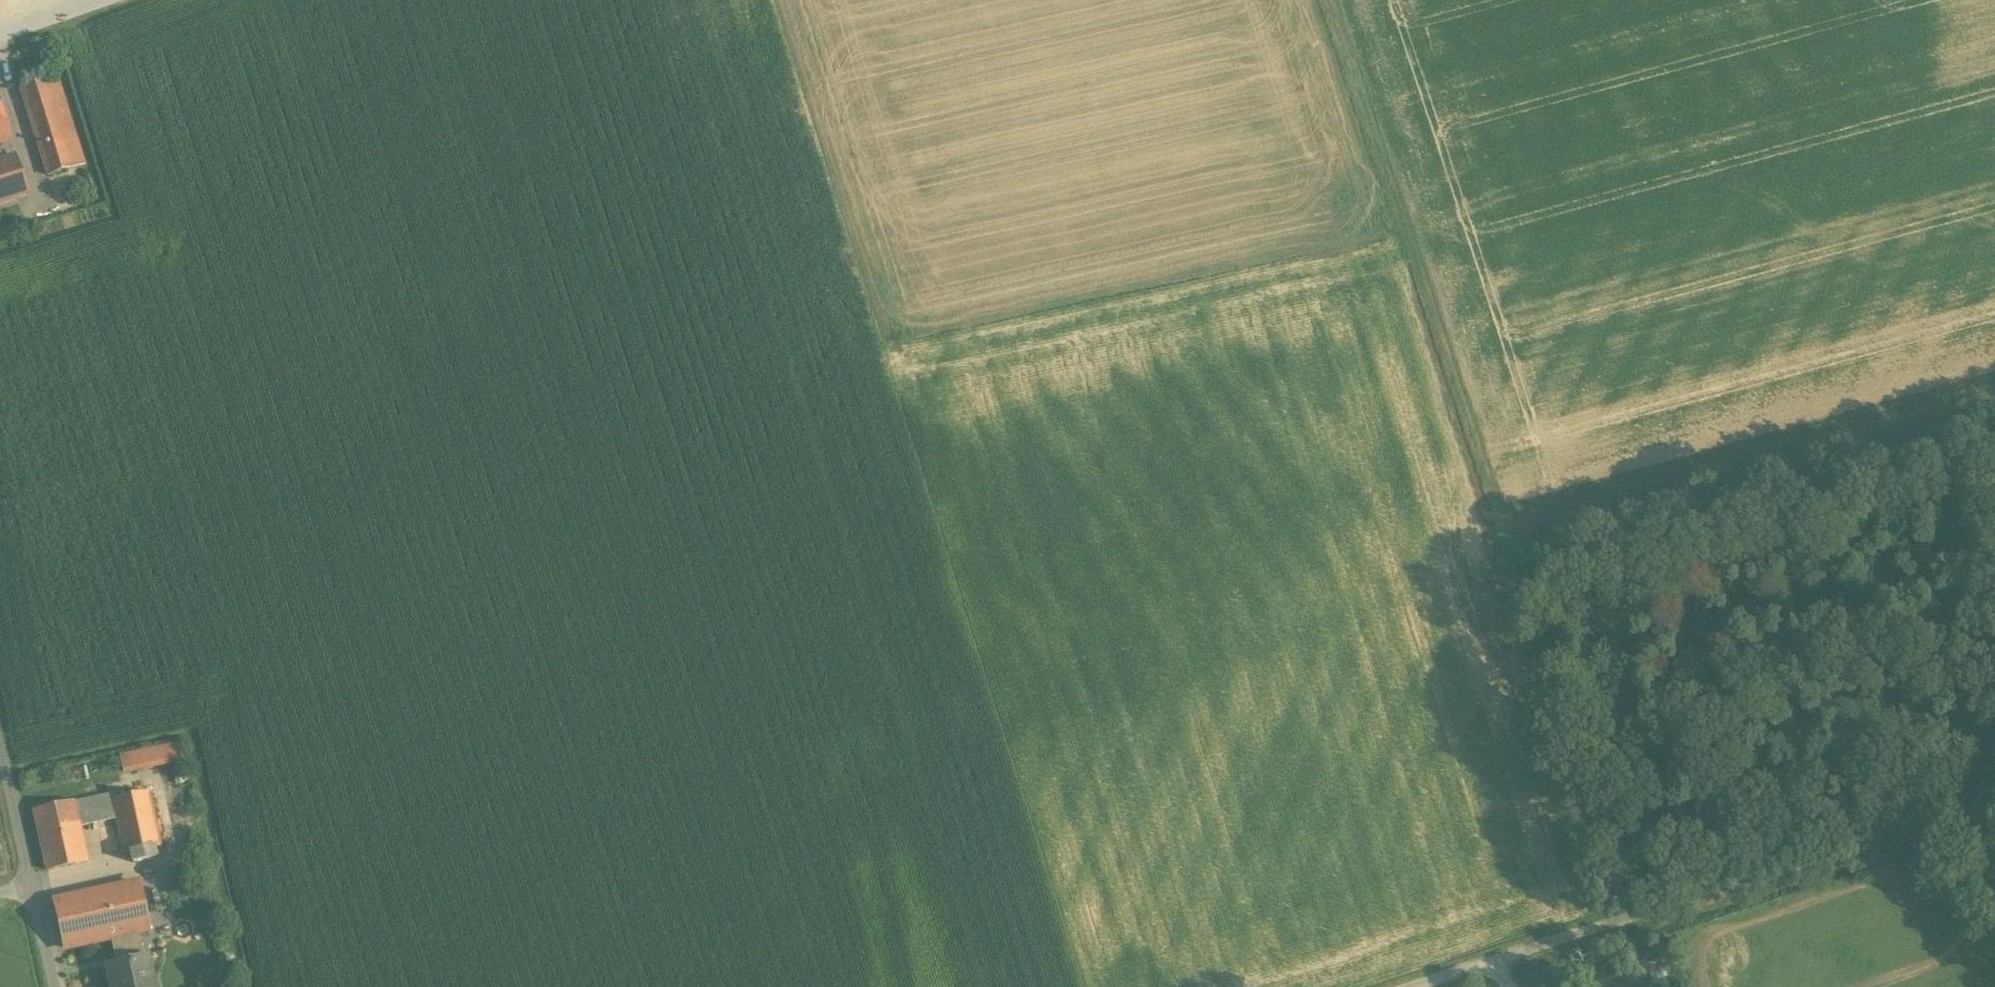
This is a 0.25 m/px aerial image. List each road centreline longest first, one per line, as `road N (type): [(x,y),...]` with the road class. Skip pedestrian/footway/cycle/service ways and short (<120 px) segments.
road 1 (track): [(1607,923),(1994,805)]
road 2 (unclassified): [(0,743),(33,892)]

